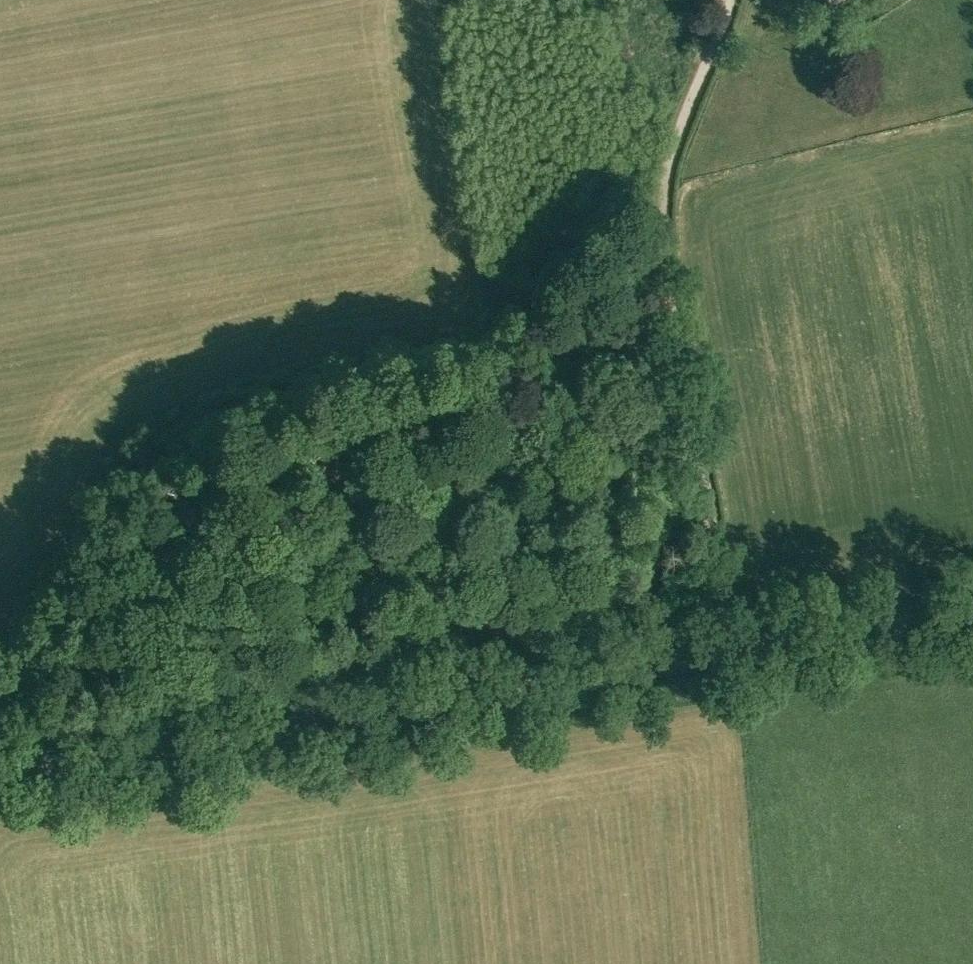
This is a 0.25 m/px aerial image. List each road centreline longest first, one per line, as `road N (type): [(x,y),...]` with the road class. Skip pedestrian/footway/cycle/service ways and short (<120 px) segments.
road 1 (secondary): [(0,768),(972,609)]
road 2 (track): [(727,649),(647,228),(650,199),(728,0)]

